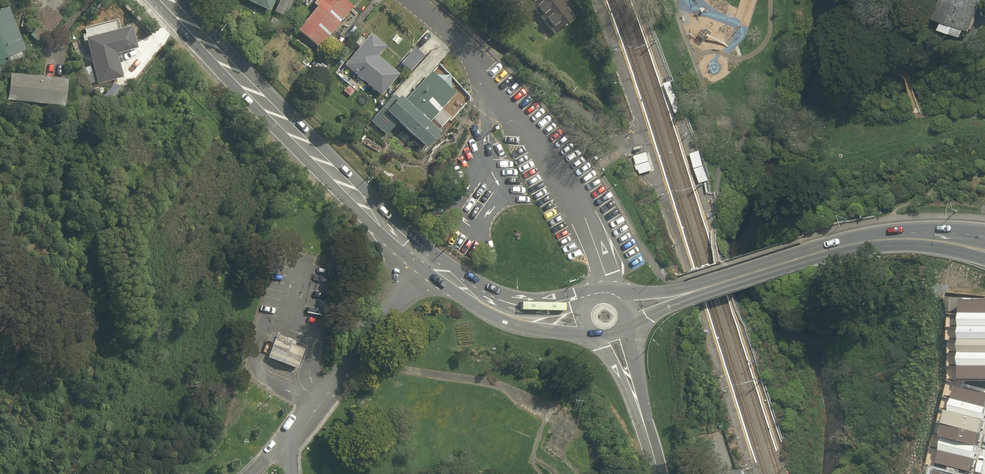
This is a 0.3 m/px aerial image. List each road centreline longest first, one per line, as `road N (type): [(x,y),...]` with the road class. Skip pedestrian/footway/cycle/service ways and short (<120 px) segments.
road 1 (secondary): [(585,315),(493,295),(425,260),(166,0)]
road 2 (unclassified): [(413,0),(542,150),(584,219),(601,263),(603,298)]
road 3 (secondary): [(956,242),(887,238),(849,246),(621,312)]
road 4 (secondary): [(657,473),(609,333)]

